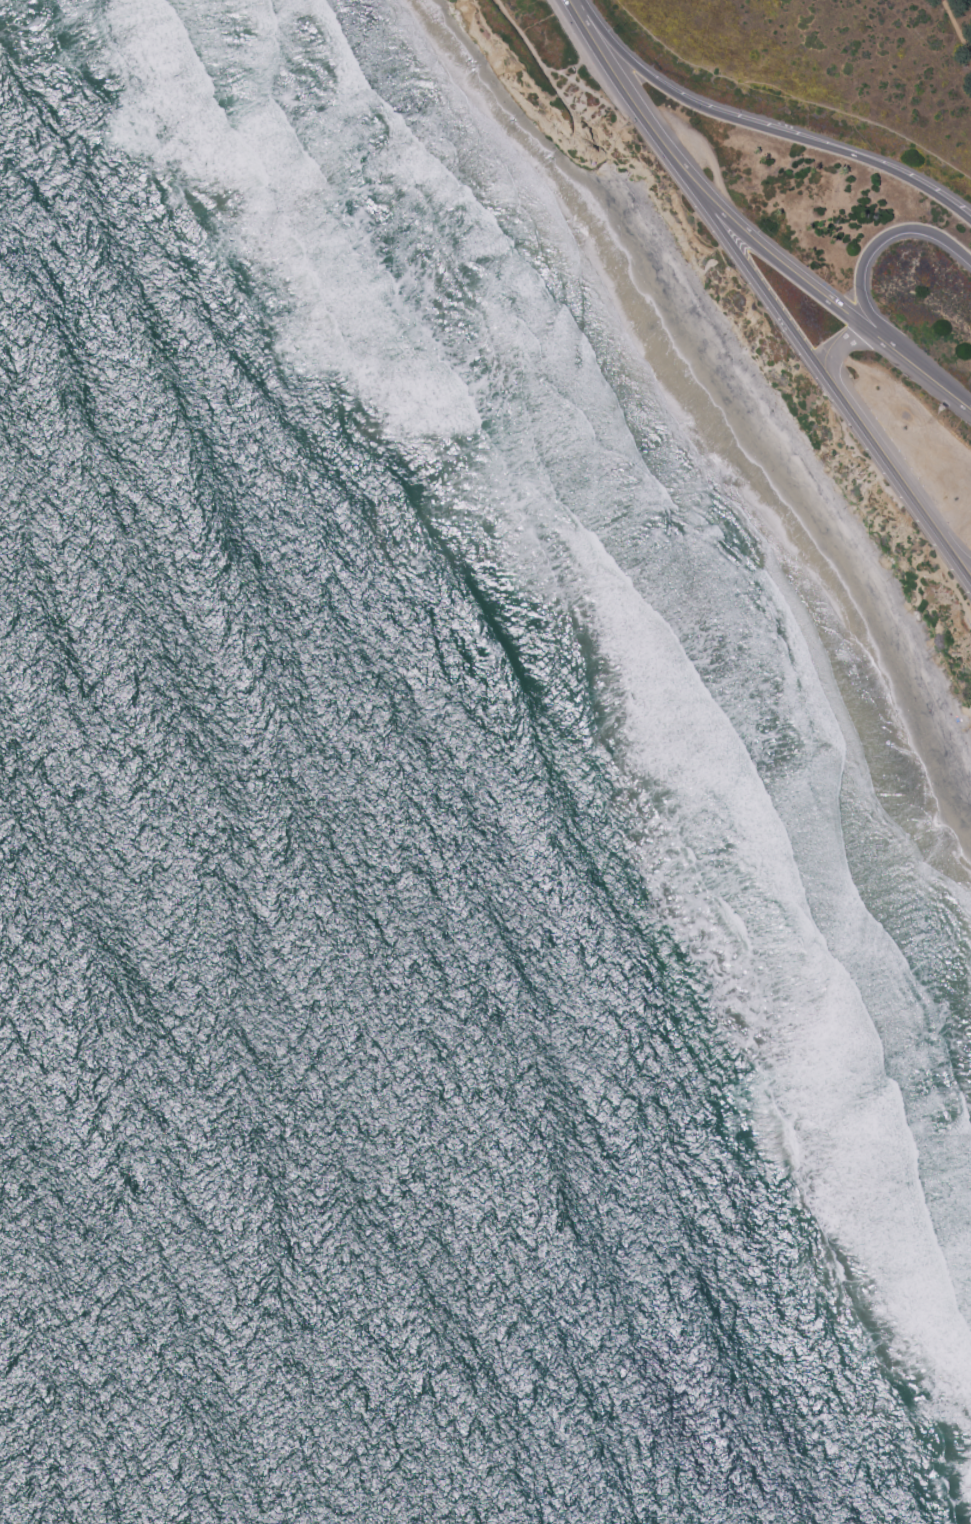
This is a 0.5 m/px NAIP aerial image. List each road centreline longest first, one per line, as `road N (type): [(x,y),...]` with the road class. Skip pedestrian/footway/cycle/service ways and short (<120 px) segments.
road 1 (primary): [(970,223),(885,168),(702,108),(662,86)]
road 2 (primary): [(663,147),(854,417)]
road 3 (primary): [(891,347),(758,242),(663,147)]
road 4 (primary): [(891,347),(861,296),(869,251),(897,231),(923,231),(970,263)]
road 5 (primary): [(569,3),(663,147)]
road 6 (primary): [(854,417),(951,558)]
road 7 (primary): [(662,86),(569,3)]

